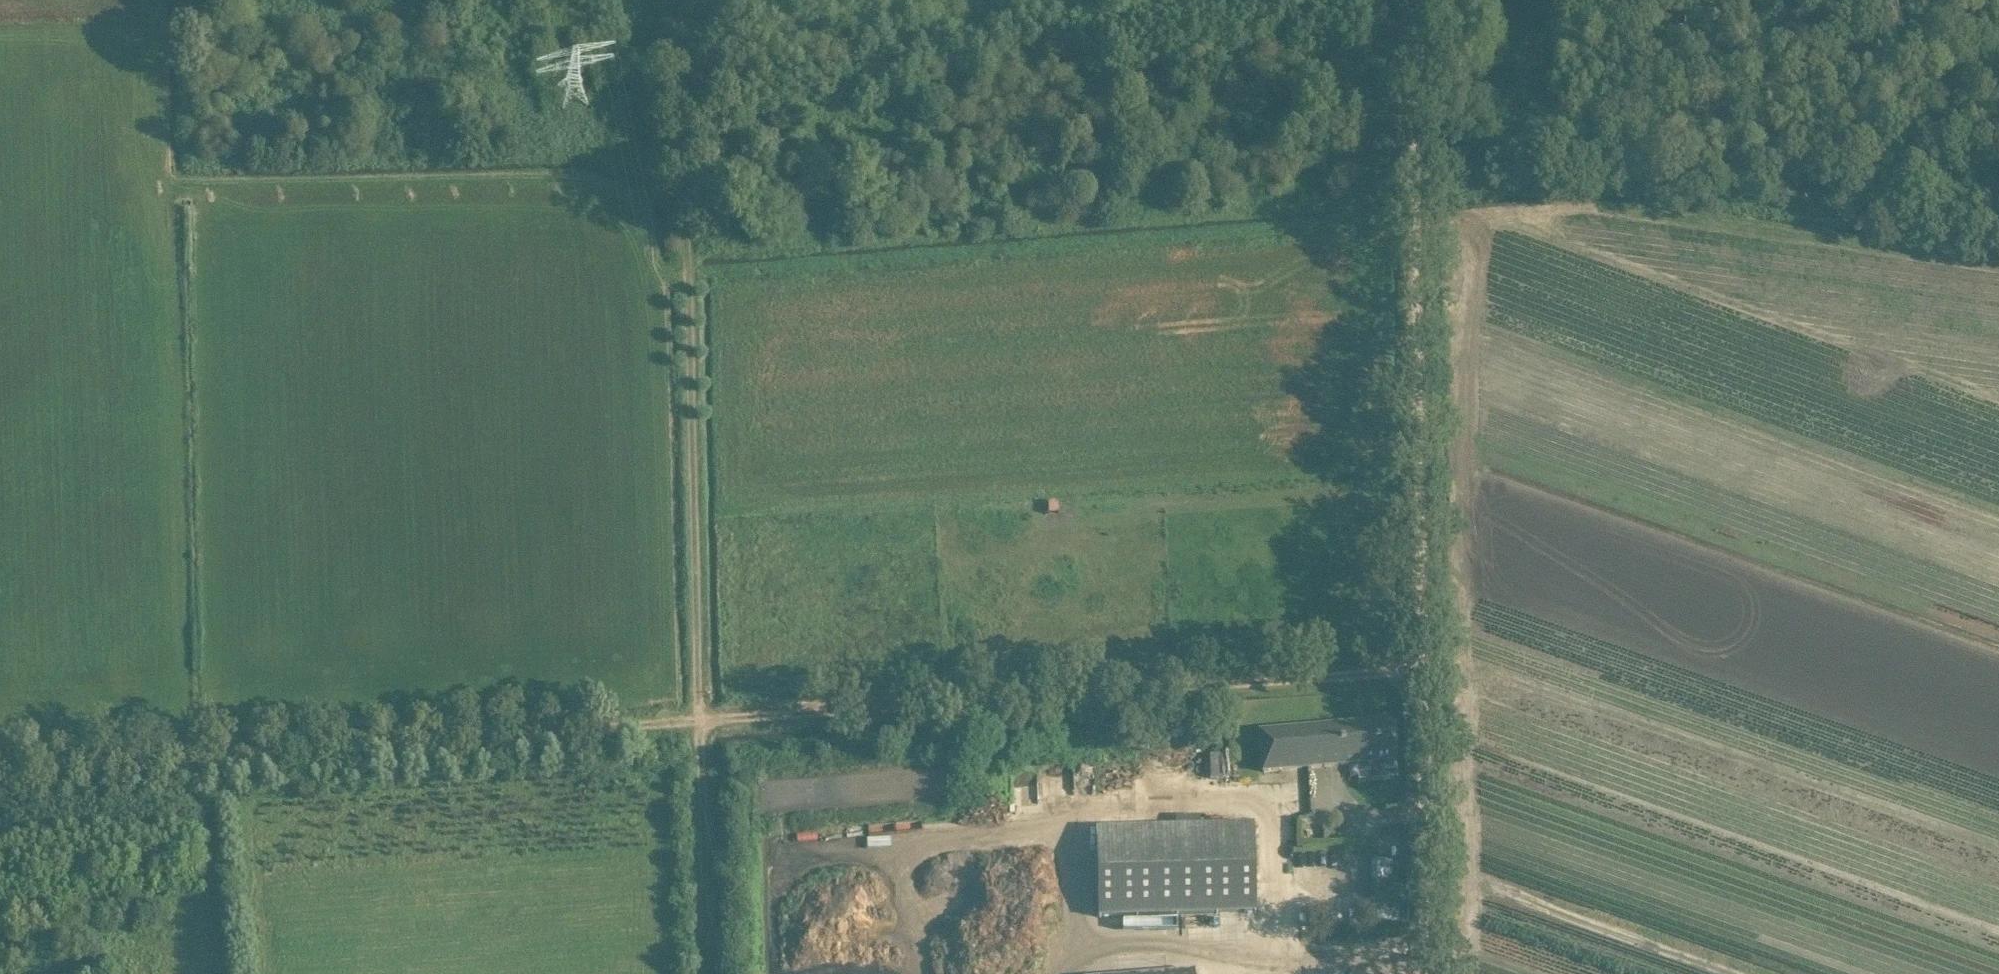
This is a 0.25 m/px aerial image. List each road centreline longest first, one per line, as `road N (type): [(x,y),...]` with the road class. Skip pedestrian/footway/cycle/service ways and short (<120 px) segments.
road 1 (track): [(0,766),(1429,676)]
road 2 (track): [(702,973),(681,0)]
road 3 (track): [(1419,222),(688,280)]
road 4 (track): [(1414,0),(1429,676)]
road 5 (track): [(1429,676),(1433,909)]

